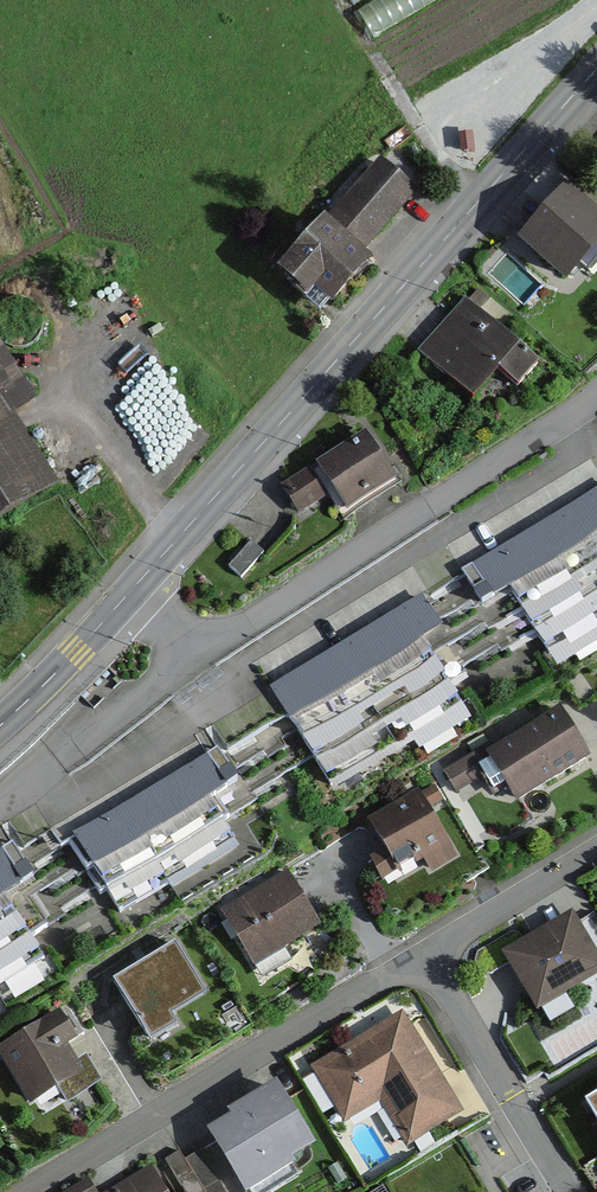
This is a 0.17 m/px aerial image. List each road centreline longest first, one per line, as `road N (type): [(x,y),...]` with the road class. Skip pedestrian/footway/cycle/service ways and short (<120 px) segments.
road 1 (tertiary): [(596,69),(127,595)]
road 2 (residential): [(596,395),(195,659)]
road 3 (residential): [(29,1191),(423,952)]
road 4 (residential): [(571,1191),(423,952)]
road 5 (residential): [(195,659),(0,803)]
road 6 (residential): [(423,952),(596,847)]
road 7 (tertiary): [(127,595),(0,725)]

